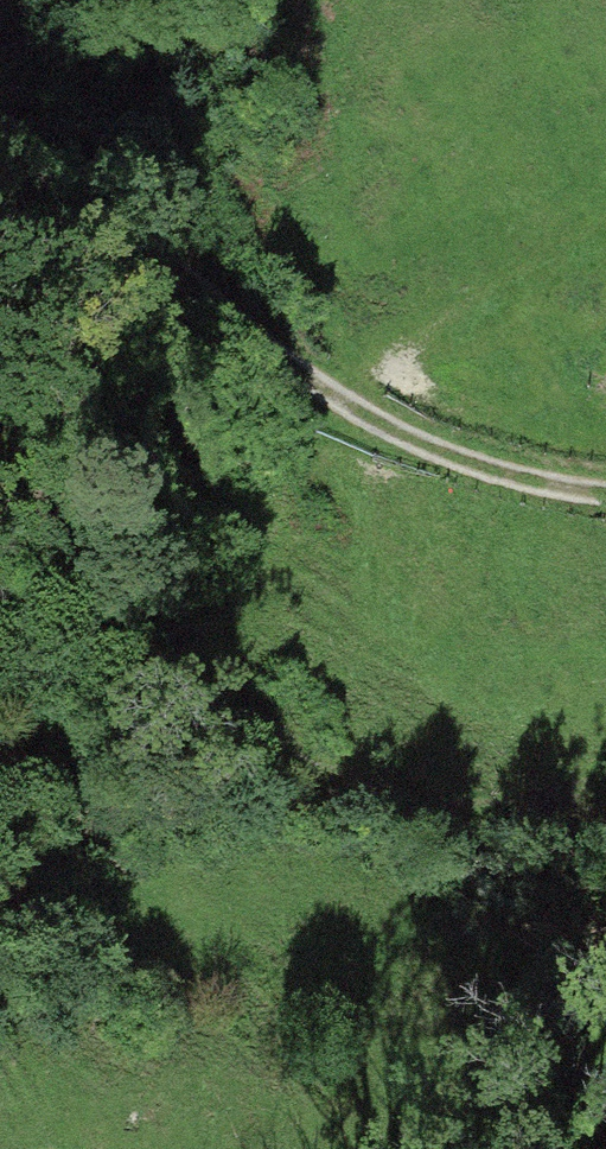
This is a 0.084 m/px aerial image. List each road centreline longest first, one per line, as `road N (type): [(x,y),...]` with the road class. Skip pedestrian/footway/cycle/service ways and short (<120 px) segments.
road 1 (track): [(605,210),(340,393),(354,498),(414,601),(468,648),(605,658)]
road 2 (track): [(605,788),(534,810),(471,816),(378,795),(240,733),(154,655),(94,567),(0,465)]
road 3 (track): [(0,162),(97,197),(340,393),(452,460),(605,479)]

